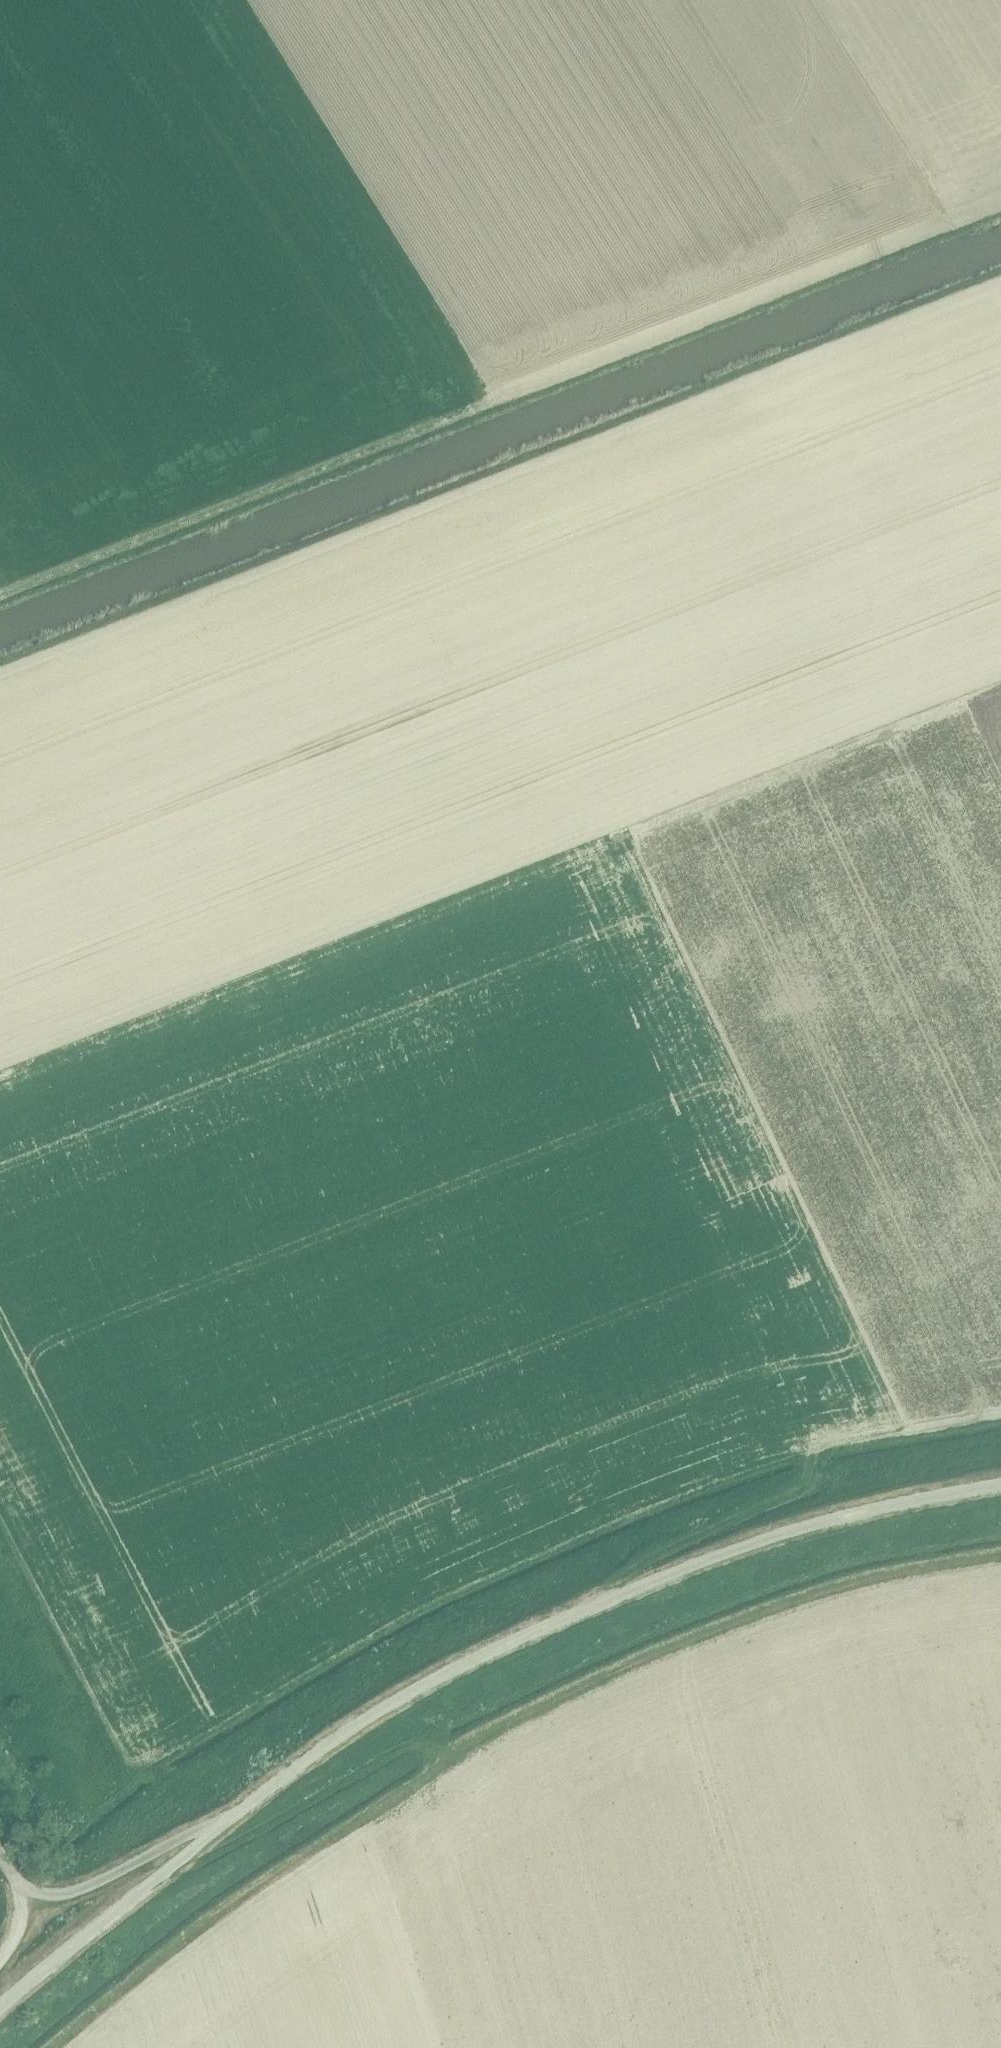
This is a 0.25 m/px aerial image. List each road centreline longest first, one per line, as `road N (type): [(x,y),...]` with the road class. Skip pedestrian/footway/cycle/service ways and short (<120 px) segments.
road 1 (unclassified): [(0,2008),(349,1744),(516,1656),(795,1541),(1000,1499)]

